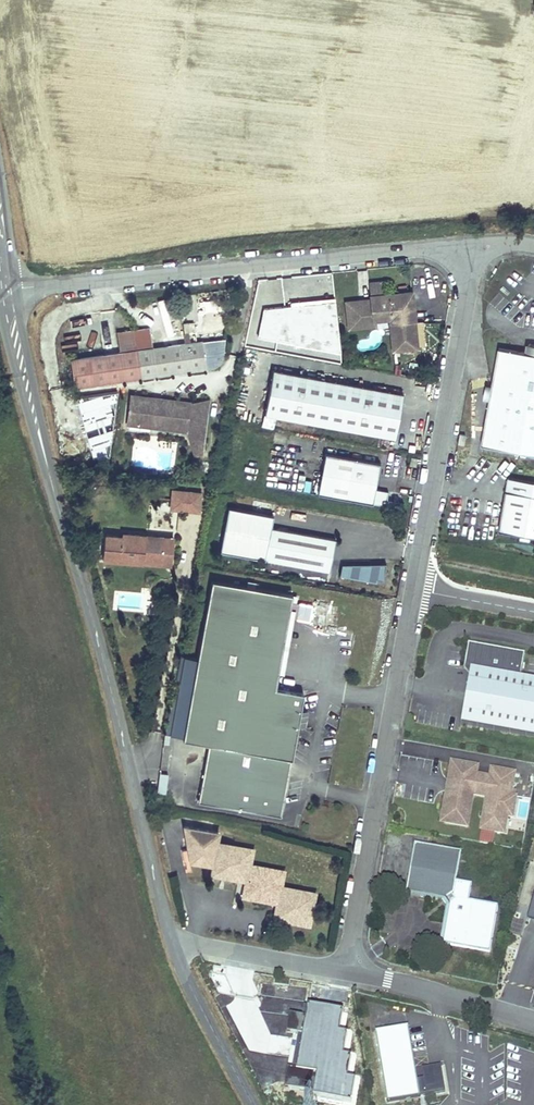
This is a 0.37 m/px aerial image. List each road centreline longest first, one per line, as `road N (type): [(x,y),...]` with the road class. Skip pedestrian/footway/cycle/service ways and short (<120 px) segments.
road 1 (residential): [(472,243),(347,969)]
road 2 (tertiary): [(8,304),(174,947)]
road 3 (unclassified): [(472,243),(6,292)]
road 4 (residential): [(347,969),(533,1022)]
road 5 (tertiary): [(174,947),(252,1104)]
road 6 (residential): [(347,969),(174,947)]

